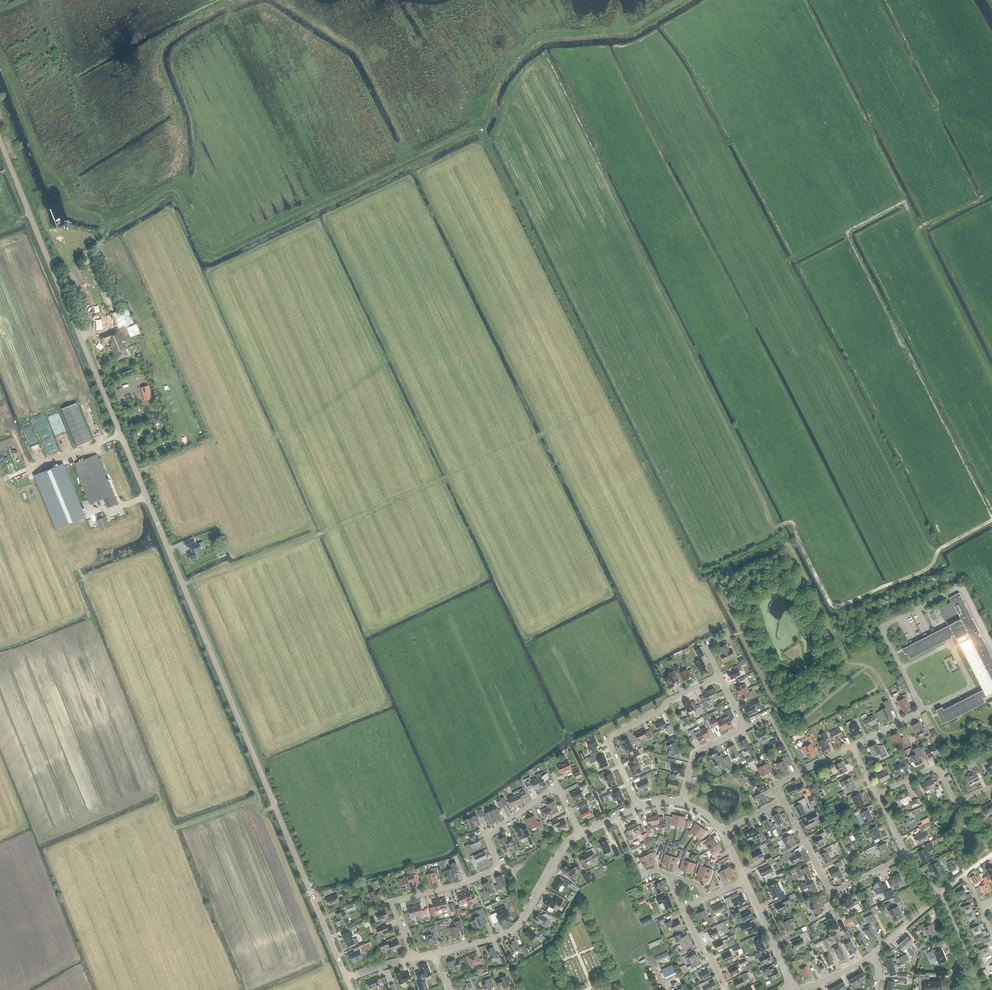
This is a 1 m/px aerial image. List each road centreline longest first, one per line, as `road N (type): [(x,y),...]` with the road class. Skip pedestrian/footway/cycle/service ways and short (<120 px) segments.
road 1 (tertiary): [(347,979),(0,141)]
road 2 (residential): [(638,807),(611,736),(719,676)]
road 3 (unclassified): [(579,833),(511,931),(434,953)]
road 4 (residential): [(414,958),(393,902),(494,869),(486,837)]
road 5 (residential): [(907,856),(833,891),(782,801)]
road 6 (residential): [(876,796),(932,768),(957,800),(991,787)]
road 7 (residential): [(852,747),(973,686)]

